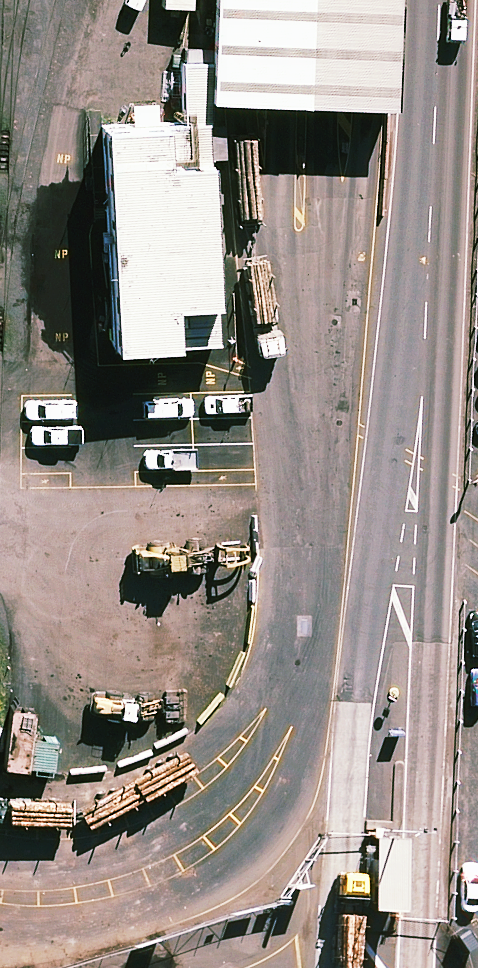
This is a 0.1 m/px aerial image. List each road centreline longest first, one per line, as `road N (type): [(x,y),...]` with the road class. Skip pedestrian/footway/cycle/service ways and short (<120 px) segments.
road 1 (unclassified): [(348,967),(362,705),(396,457),(435,317)]
road 2 (unclassified): [(435,317),(425,967)]
road 3 (unclassified): [(435,317),(446,0)]

